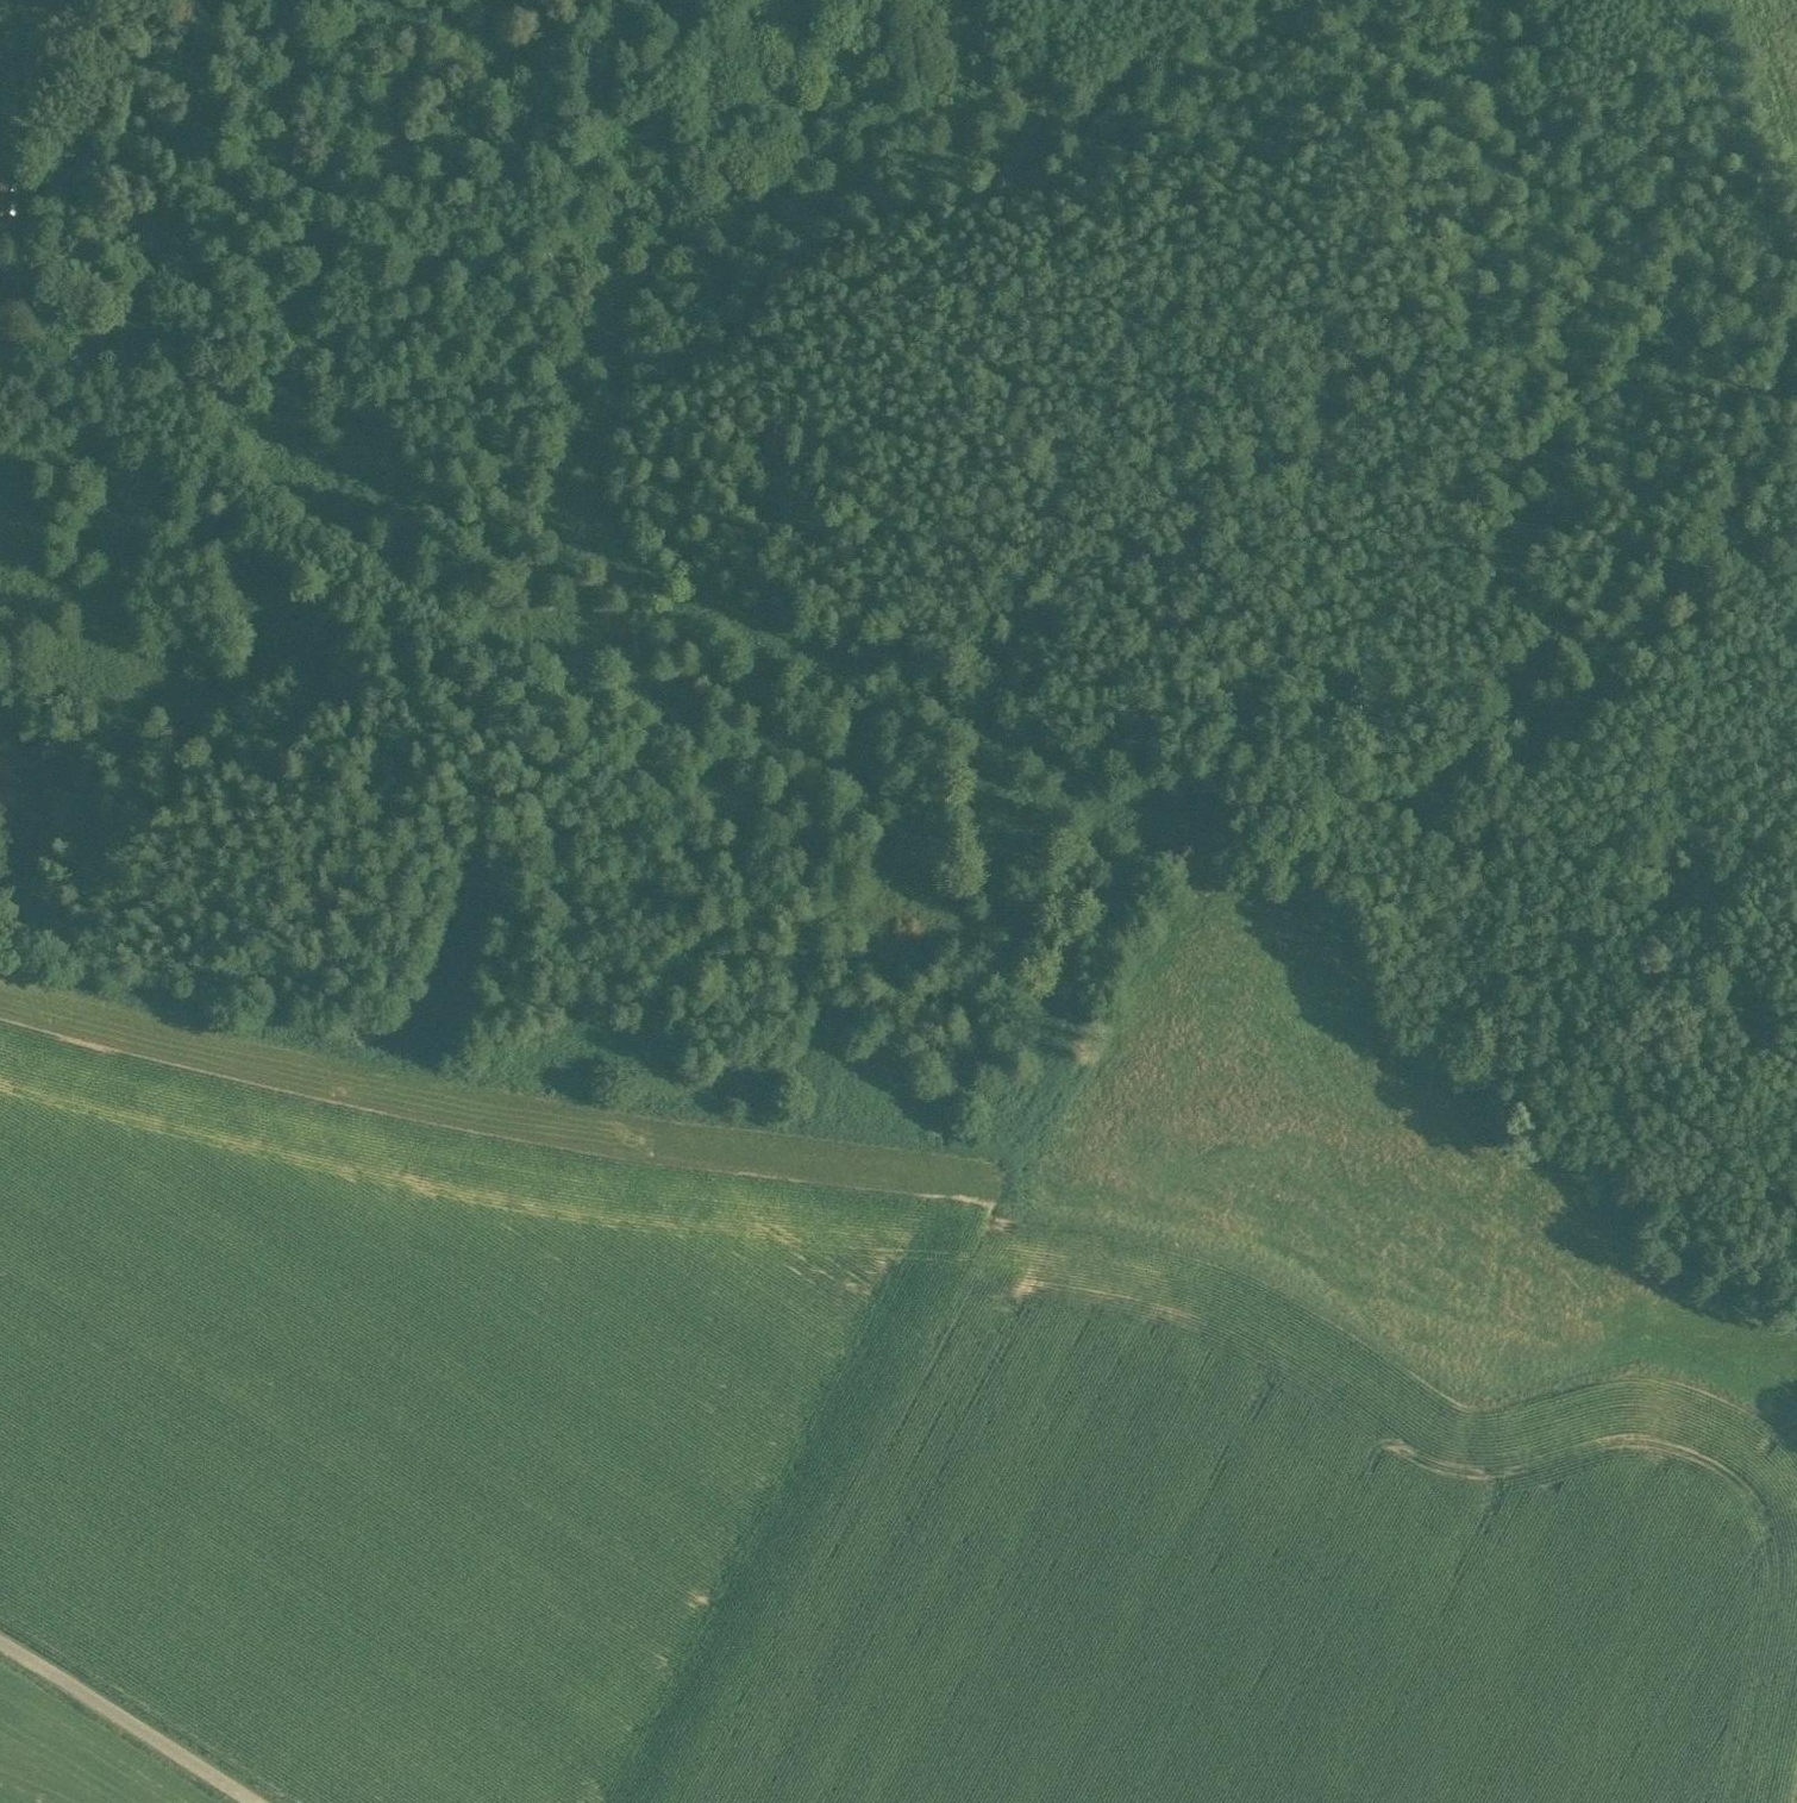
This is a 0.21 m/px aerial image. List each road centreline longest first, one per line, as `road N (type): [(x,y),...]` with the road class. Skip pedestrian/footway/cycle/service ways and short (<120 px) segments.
road 1 (unclassified): [(272,1802),(0,1638)]

